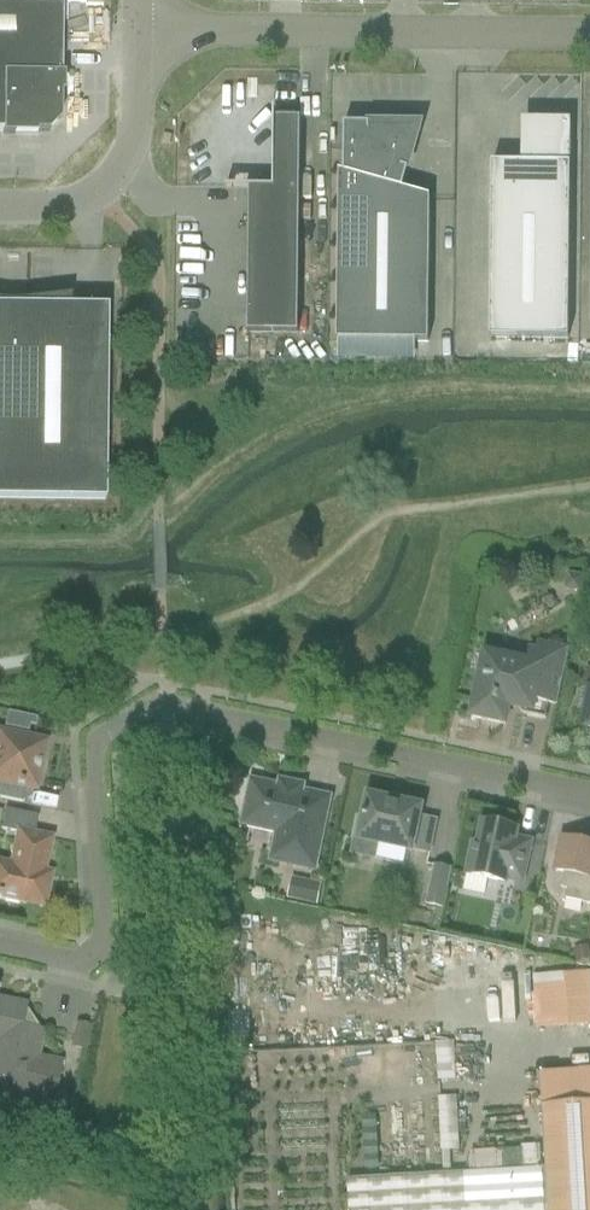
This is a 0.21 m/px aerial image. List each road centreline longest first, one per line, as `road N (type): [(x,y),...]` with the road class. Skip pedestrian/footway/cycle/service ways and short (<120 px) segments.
road 1 (residential): [(589,796),(155,703),(92,743)]
road 2 (unclassified): [(147,29),(589,33)]
road 3 (residential): [(0,946),(81,963),(105,940),(92,743)]
road 4 (unclassified): [(147,29),(144,125),(103,194),(67,207),(0,204)]

